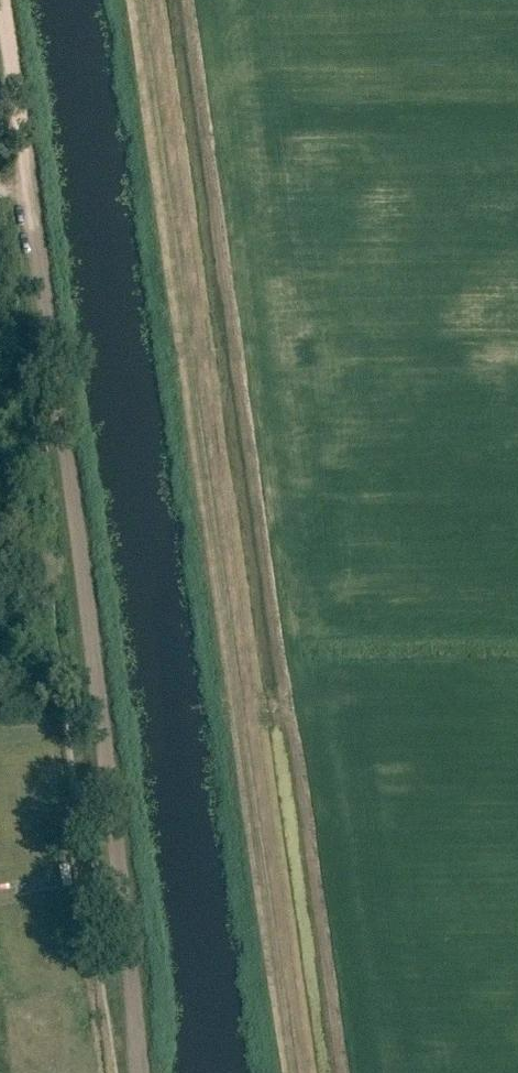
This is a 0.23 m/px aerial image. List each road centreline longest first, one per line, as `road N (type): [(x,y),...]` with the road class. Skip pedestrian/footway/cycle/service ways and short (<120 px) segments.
road 1 (track): [(142,0),(299,1072)]
road 2 (track): [(144,1072),(3,0)]

